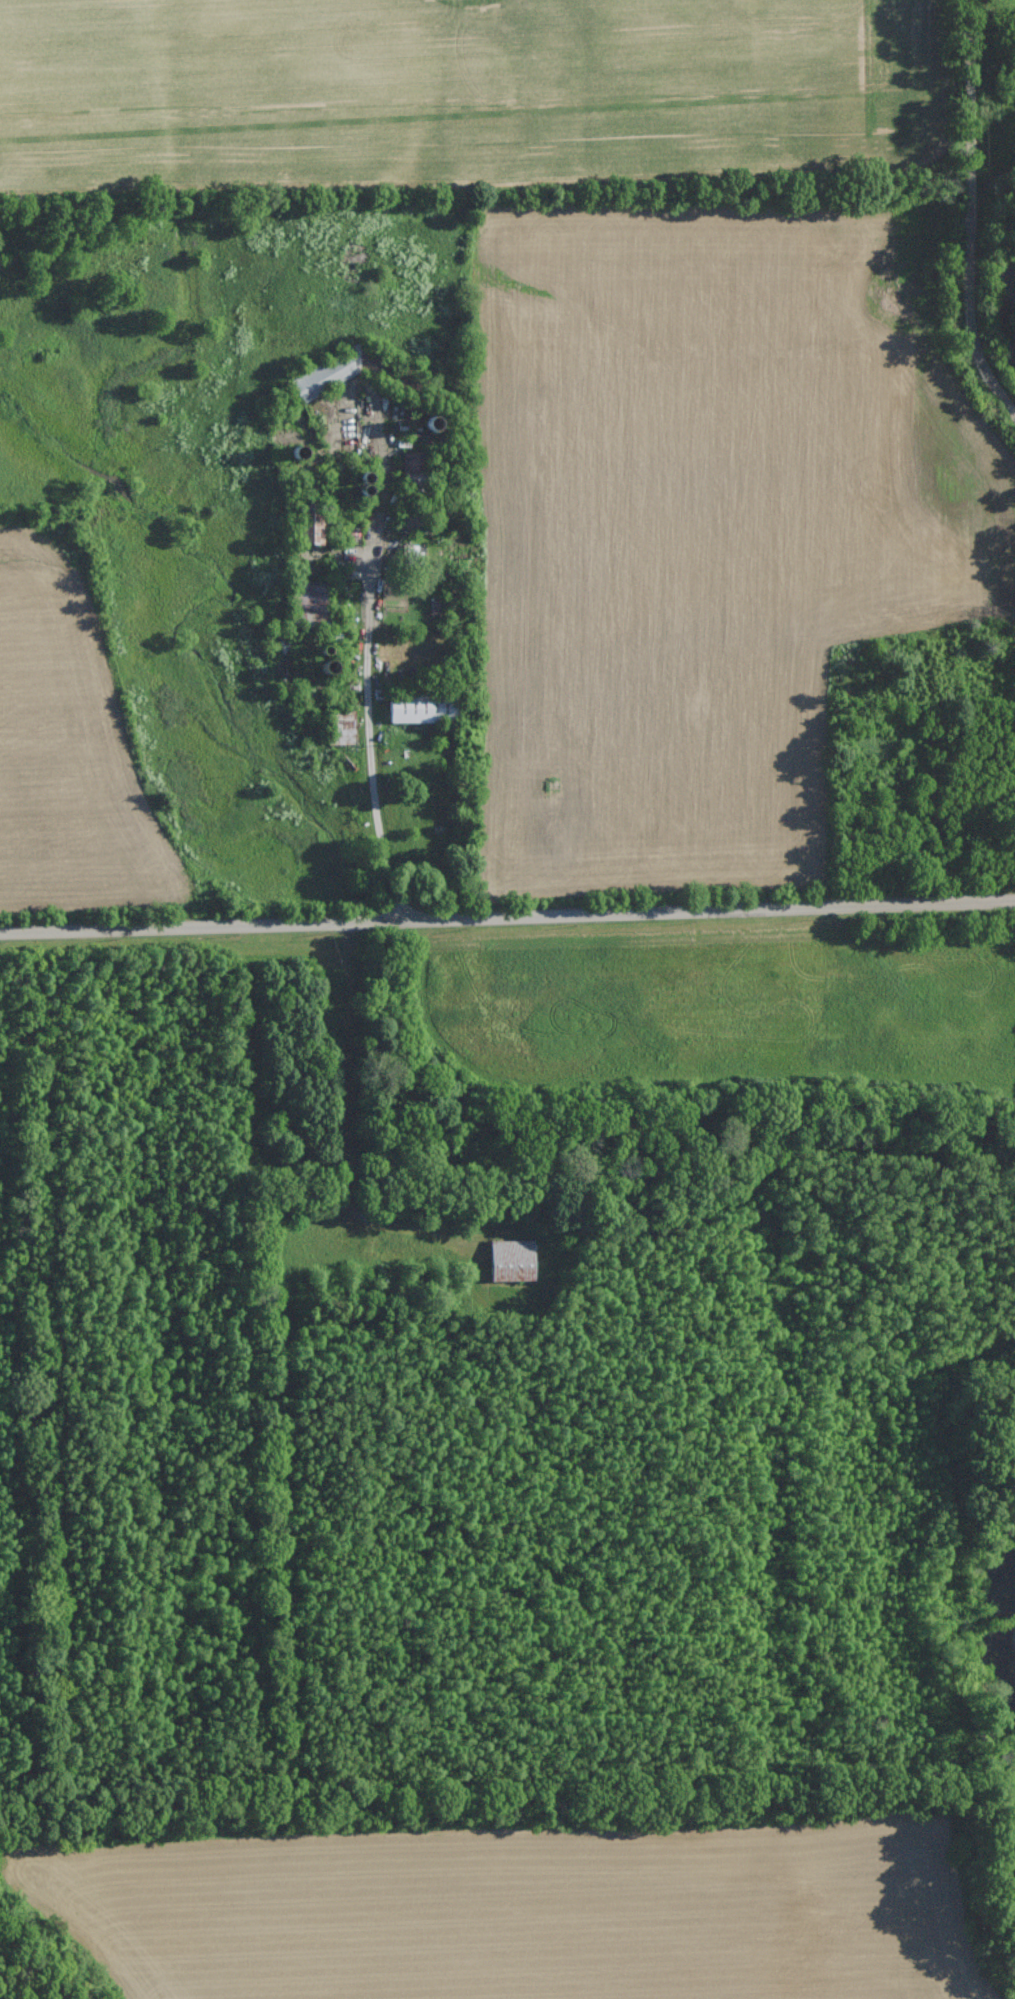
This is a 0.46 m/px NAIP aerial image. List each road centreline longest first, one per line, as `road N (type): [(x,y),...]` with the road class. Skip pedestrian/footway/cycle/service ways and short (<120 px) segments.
road 1 (residential): [(1014,900),(0,932)]
road 2 (residential): [(1014,416),(985,372),(969,318),(969,0)]

